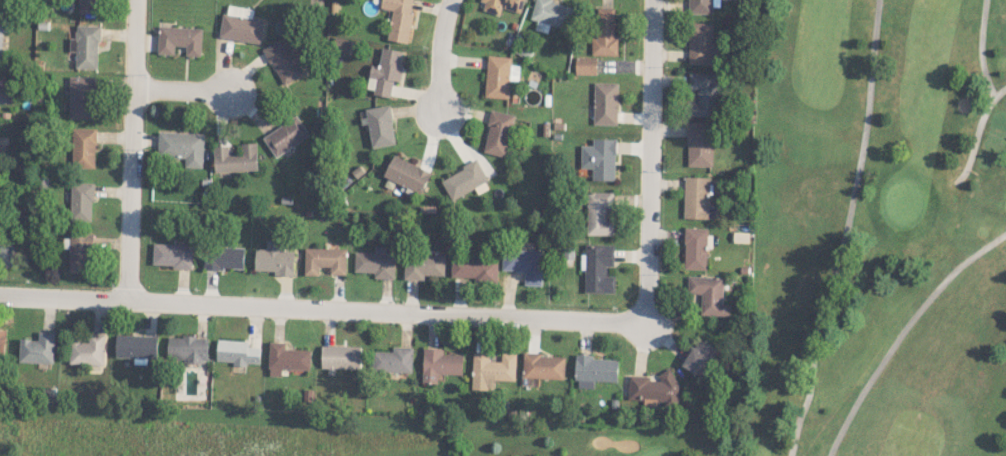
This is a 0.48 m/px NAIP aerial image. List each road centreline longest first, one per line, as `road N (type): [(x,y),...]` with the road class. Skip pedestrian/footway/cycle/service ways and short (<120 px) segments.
road 1 (residential): [(0,288),(647,316)]
road 2 (residential): [(647,316),(651,0)]
road 3 (residential): [(128,291),(134,0)]

